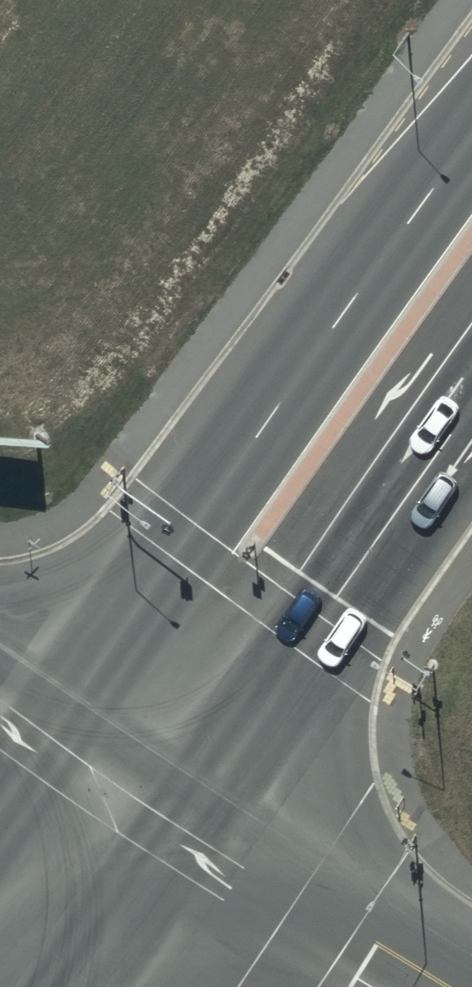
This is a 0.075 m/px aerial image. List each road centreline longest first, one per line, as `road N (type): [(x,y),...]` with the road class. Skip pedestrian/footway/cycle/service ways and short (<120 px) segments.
road 1 (secondary): [(29,767),(471,145)]
road 2 (secondary): [(471,388),(296,621),(181,824)]
road 3 (secondary): [(181,824),(446,986)]
road 4 (secondary): [(181,824),(70,986)]
road 5 (secondary): [(29,767),(181,824)]

